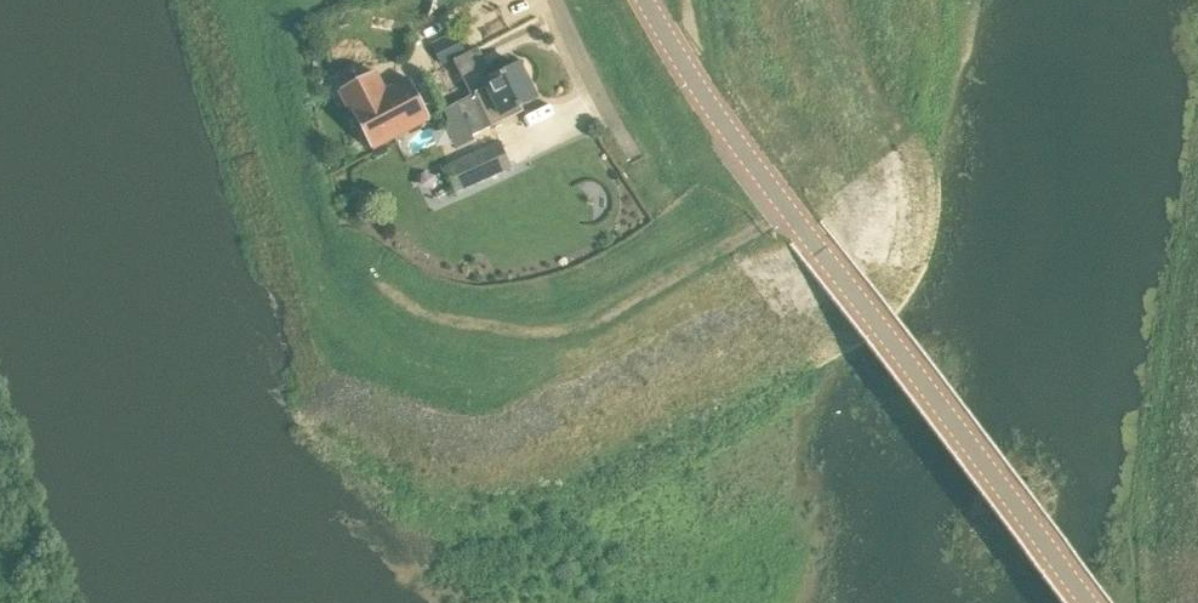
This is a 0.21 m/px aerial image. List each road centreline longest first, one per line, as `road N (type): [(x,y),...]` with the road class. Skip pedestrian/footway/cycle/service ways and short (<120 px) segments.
road 1 (unclassified): [(1082,602),(797,224),(645,0)]
road 2 (track): [(785,208),(598,323),(530,332),(427,315),(378,282)]
road 3 (unclassified): [(554,0),(635,160)]

